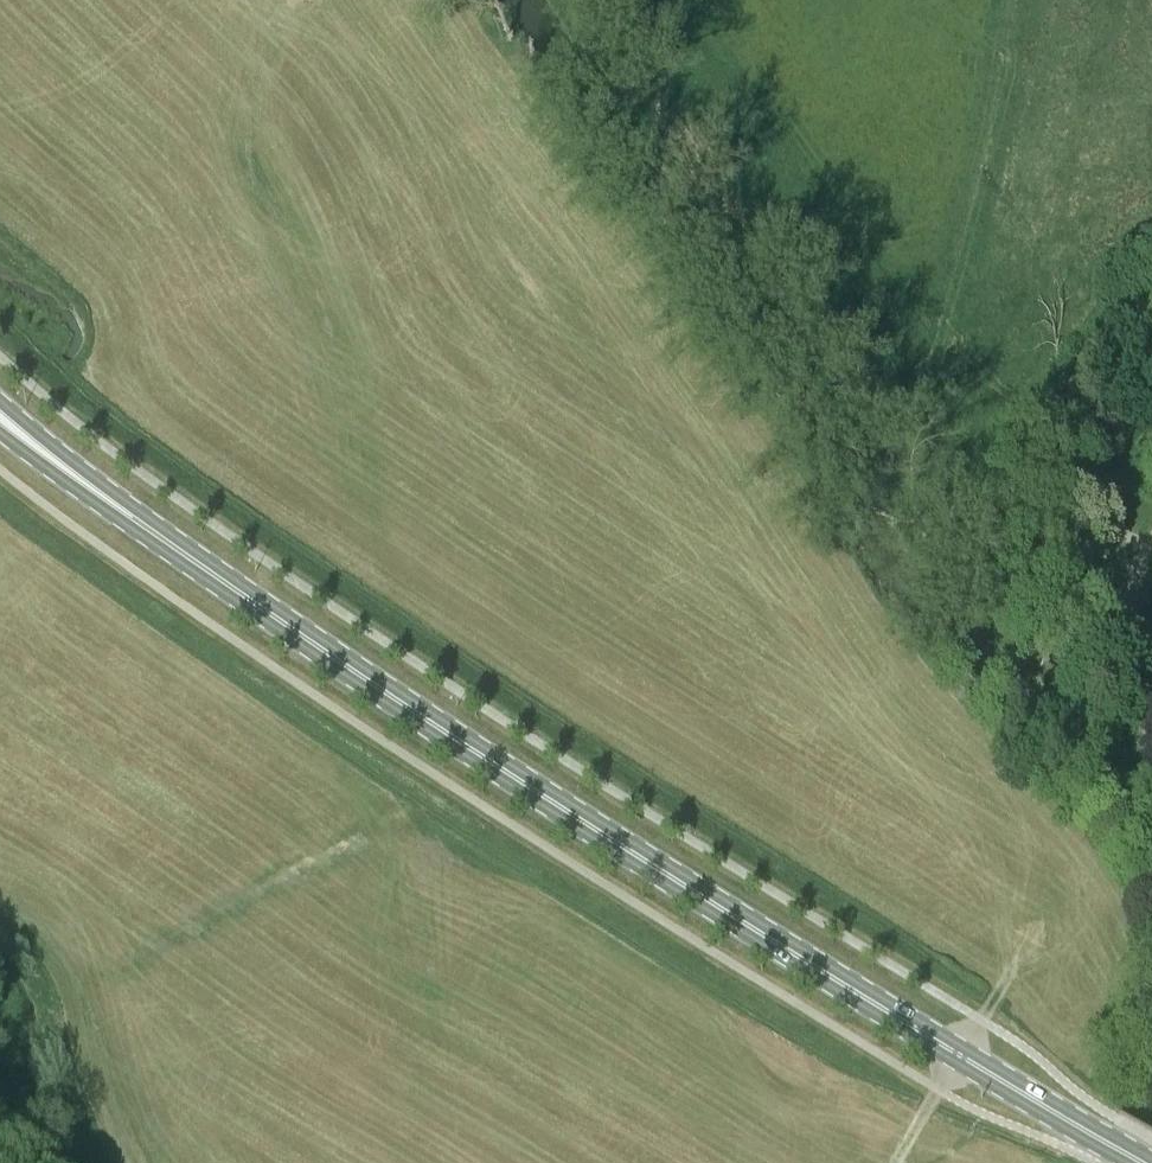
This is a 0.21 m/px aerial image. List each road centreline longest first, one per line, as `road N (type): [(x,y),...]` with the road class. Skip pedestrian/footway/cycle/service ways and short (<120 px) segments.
road 1 (primary): [(1142,1162),(553,803),(132,518)]
road 2 (primary): [(132,518),(125,500),(0,400)]
road 3 (primary): [(0,434),(108,514),(132,518)]

